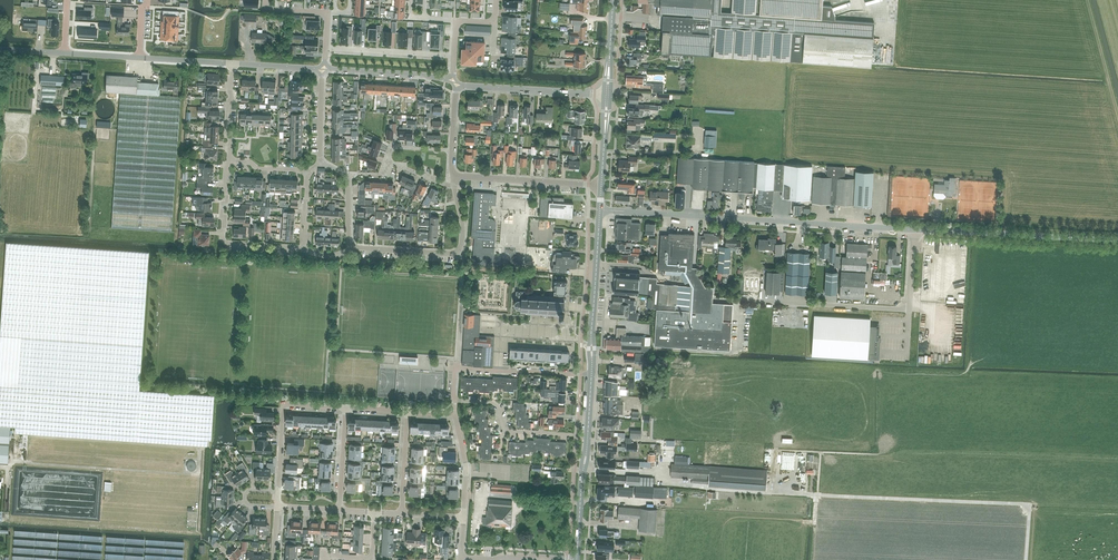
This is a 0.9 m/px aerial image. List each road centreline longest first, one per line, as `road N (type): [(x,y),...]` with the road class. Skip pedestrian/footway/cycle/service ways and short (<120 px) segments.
road 1 (unclassified): [(915,230),(600,210)]
road 2 (unclassified): [(915,230),(1117,240)]
road 3 (residential): [(588,435),(505,430),(495,404),(454,401),(456,369)]
road 4 (residential): [(303,248),(227,244),(229,162)]
road 5 (residential): [(464,517),(467,463),(453,414),(408,411)]
road 6 (residential): [(601,186),(453,176)]
road 7 (unclassified): [(594,94),(456,82)]
road 8 (unclassified): [(456,82),(324,69)]
road 9 (residential): [(325,48),(454,56)]
road 10 (tertiary): [(592,338),(600,210)]
road 11 (residential): [(581,374),(456,369)]

